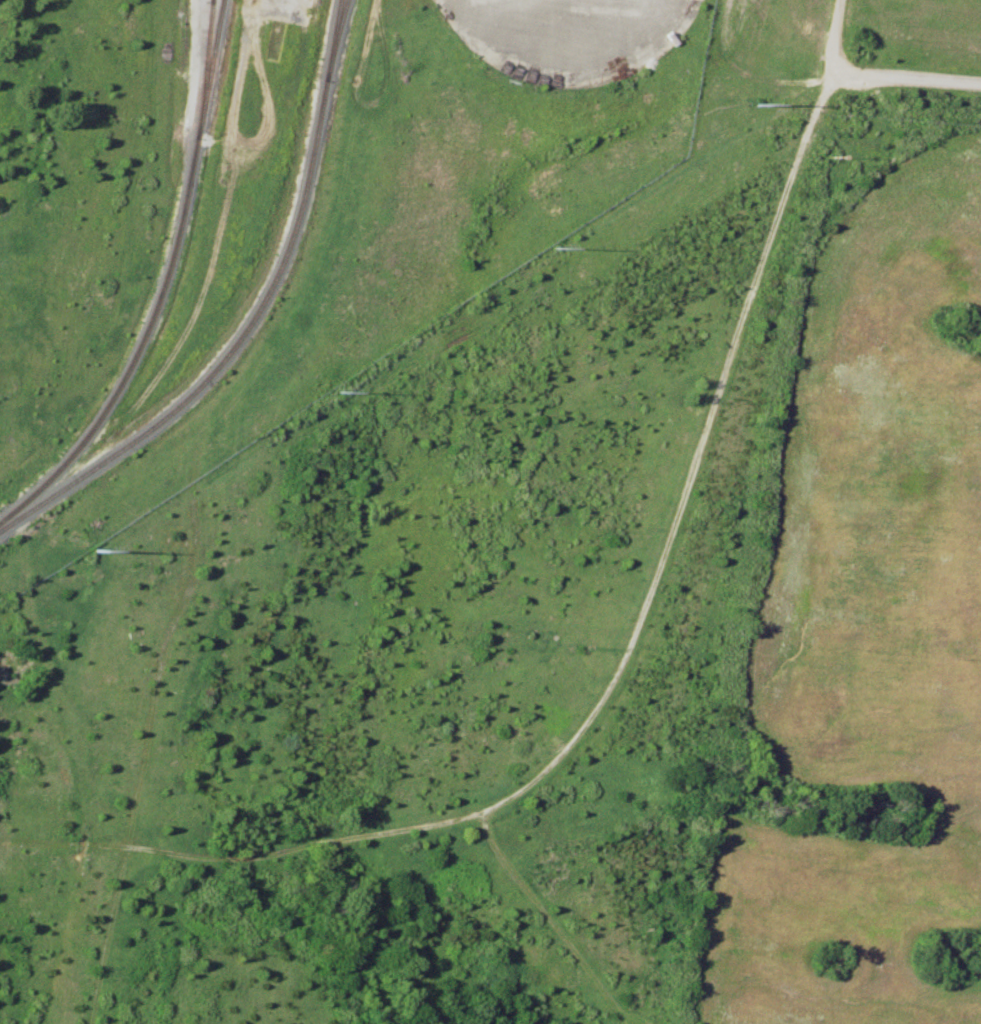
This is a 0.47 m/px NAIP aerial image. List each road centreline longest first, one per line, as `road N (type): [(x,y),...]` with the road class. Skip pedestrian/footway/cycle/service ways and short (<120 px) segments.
road 1 (residential): [(980,81),(852,74),(829,89),(806,127),(624,655),(587,720),(513,792),(423,826),(261,855),(0,839)]

